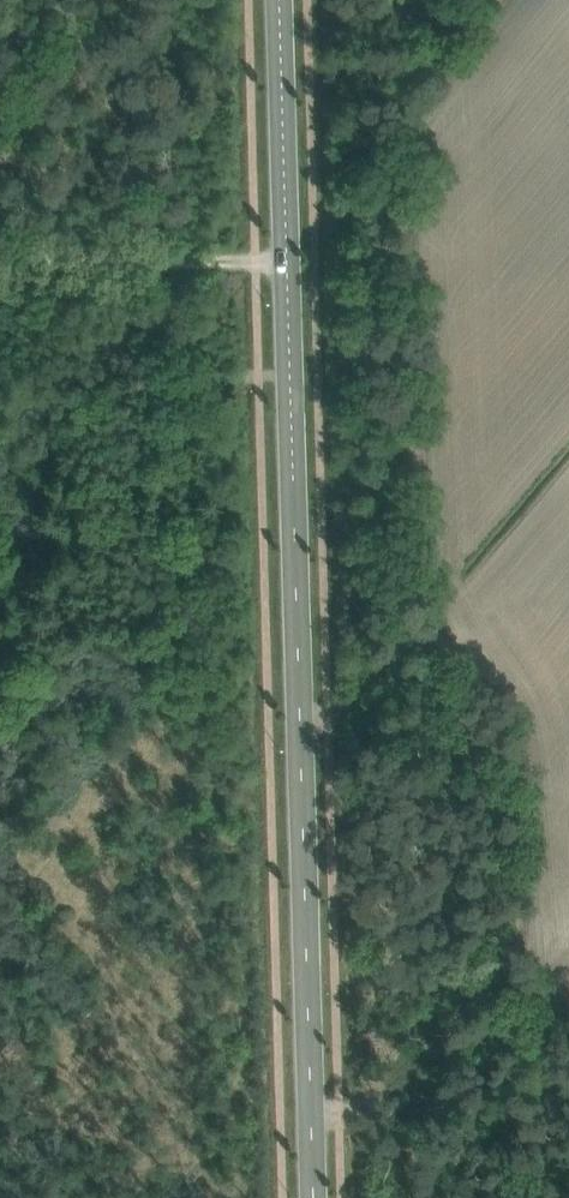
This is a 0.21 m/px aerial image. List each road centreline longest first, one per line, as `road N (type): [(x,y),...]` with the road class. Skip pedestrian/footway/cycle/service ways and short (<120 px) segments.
road 1 (primary): [(315,1197),(279,0)]
road 2 (track): [(0,250),(285,245)]
road 3 (track): [(312,1105),(364,1102),(412,1060),(532,988)]

